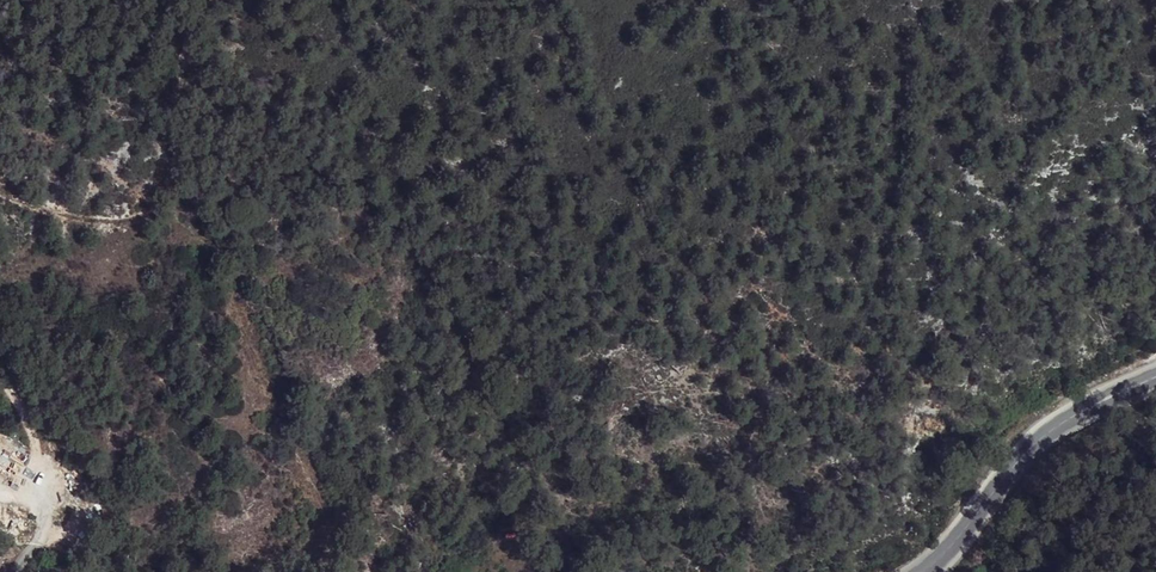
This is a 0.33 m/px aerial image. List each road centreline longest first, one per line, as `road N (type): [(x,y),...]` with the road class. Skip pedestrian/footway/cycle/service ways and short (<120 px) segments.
road 1 (secondary): [(926,571),(1037,450),(1155,381)]

